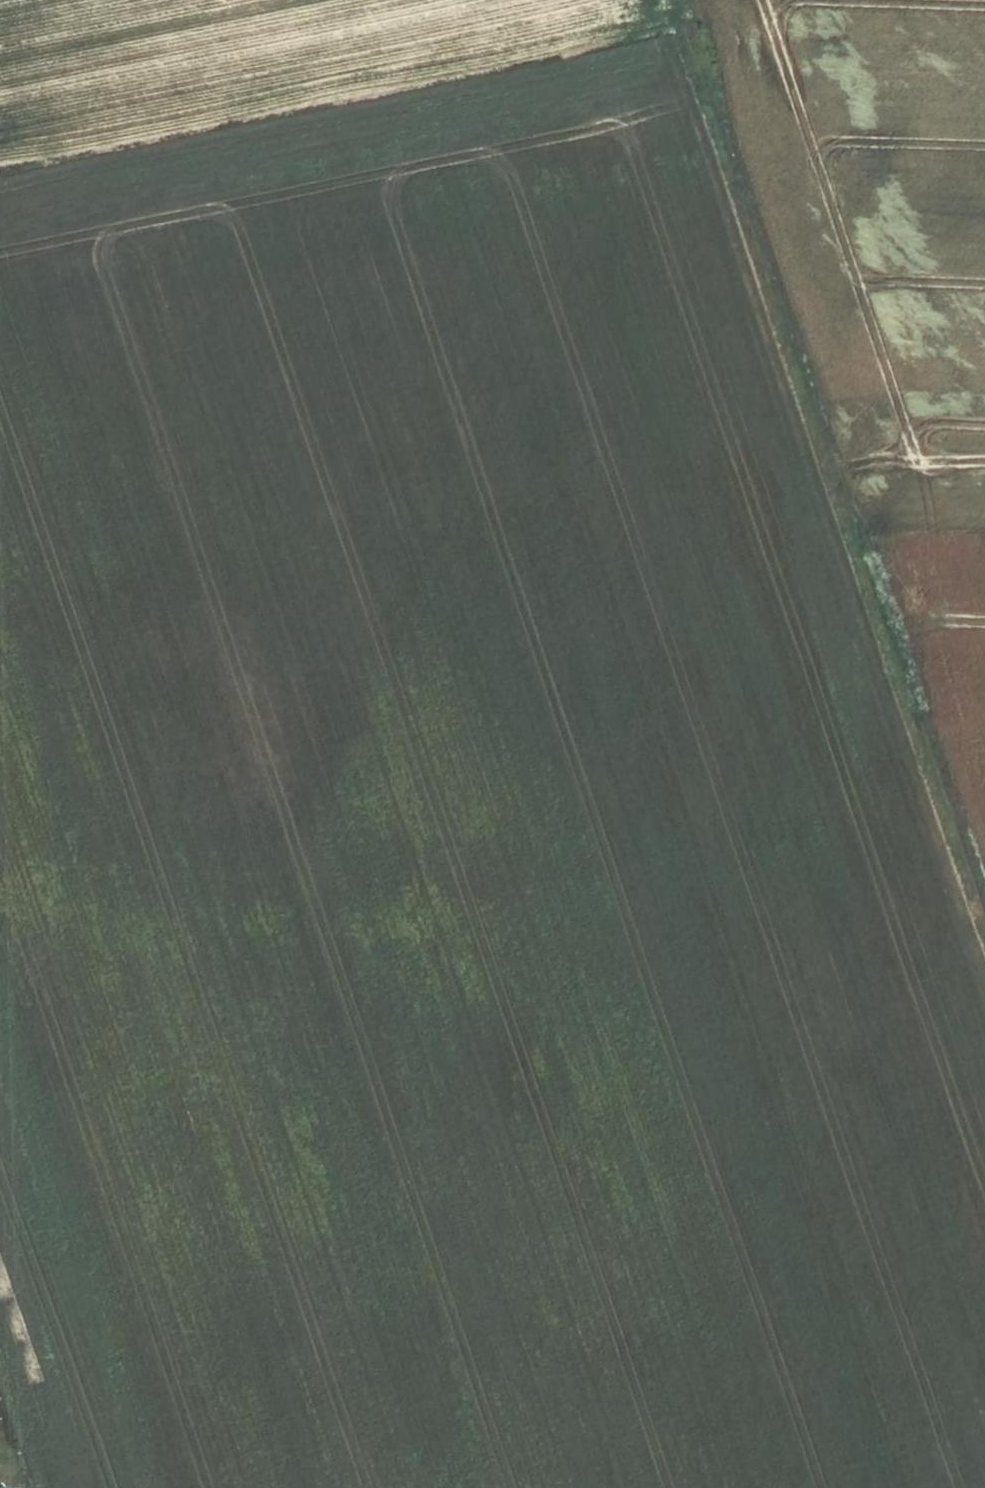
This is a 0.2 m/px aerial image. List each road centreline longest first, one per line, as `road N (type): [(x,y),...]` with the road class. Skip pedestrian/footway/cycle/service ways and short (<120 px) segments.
road 1 (track): [(984,914),(852,530),(698,36)]

